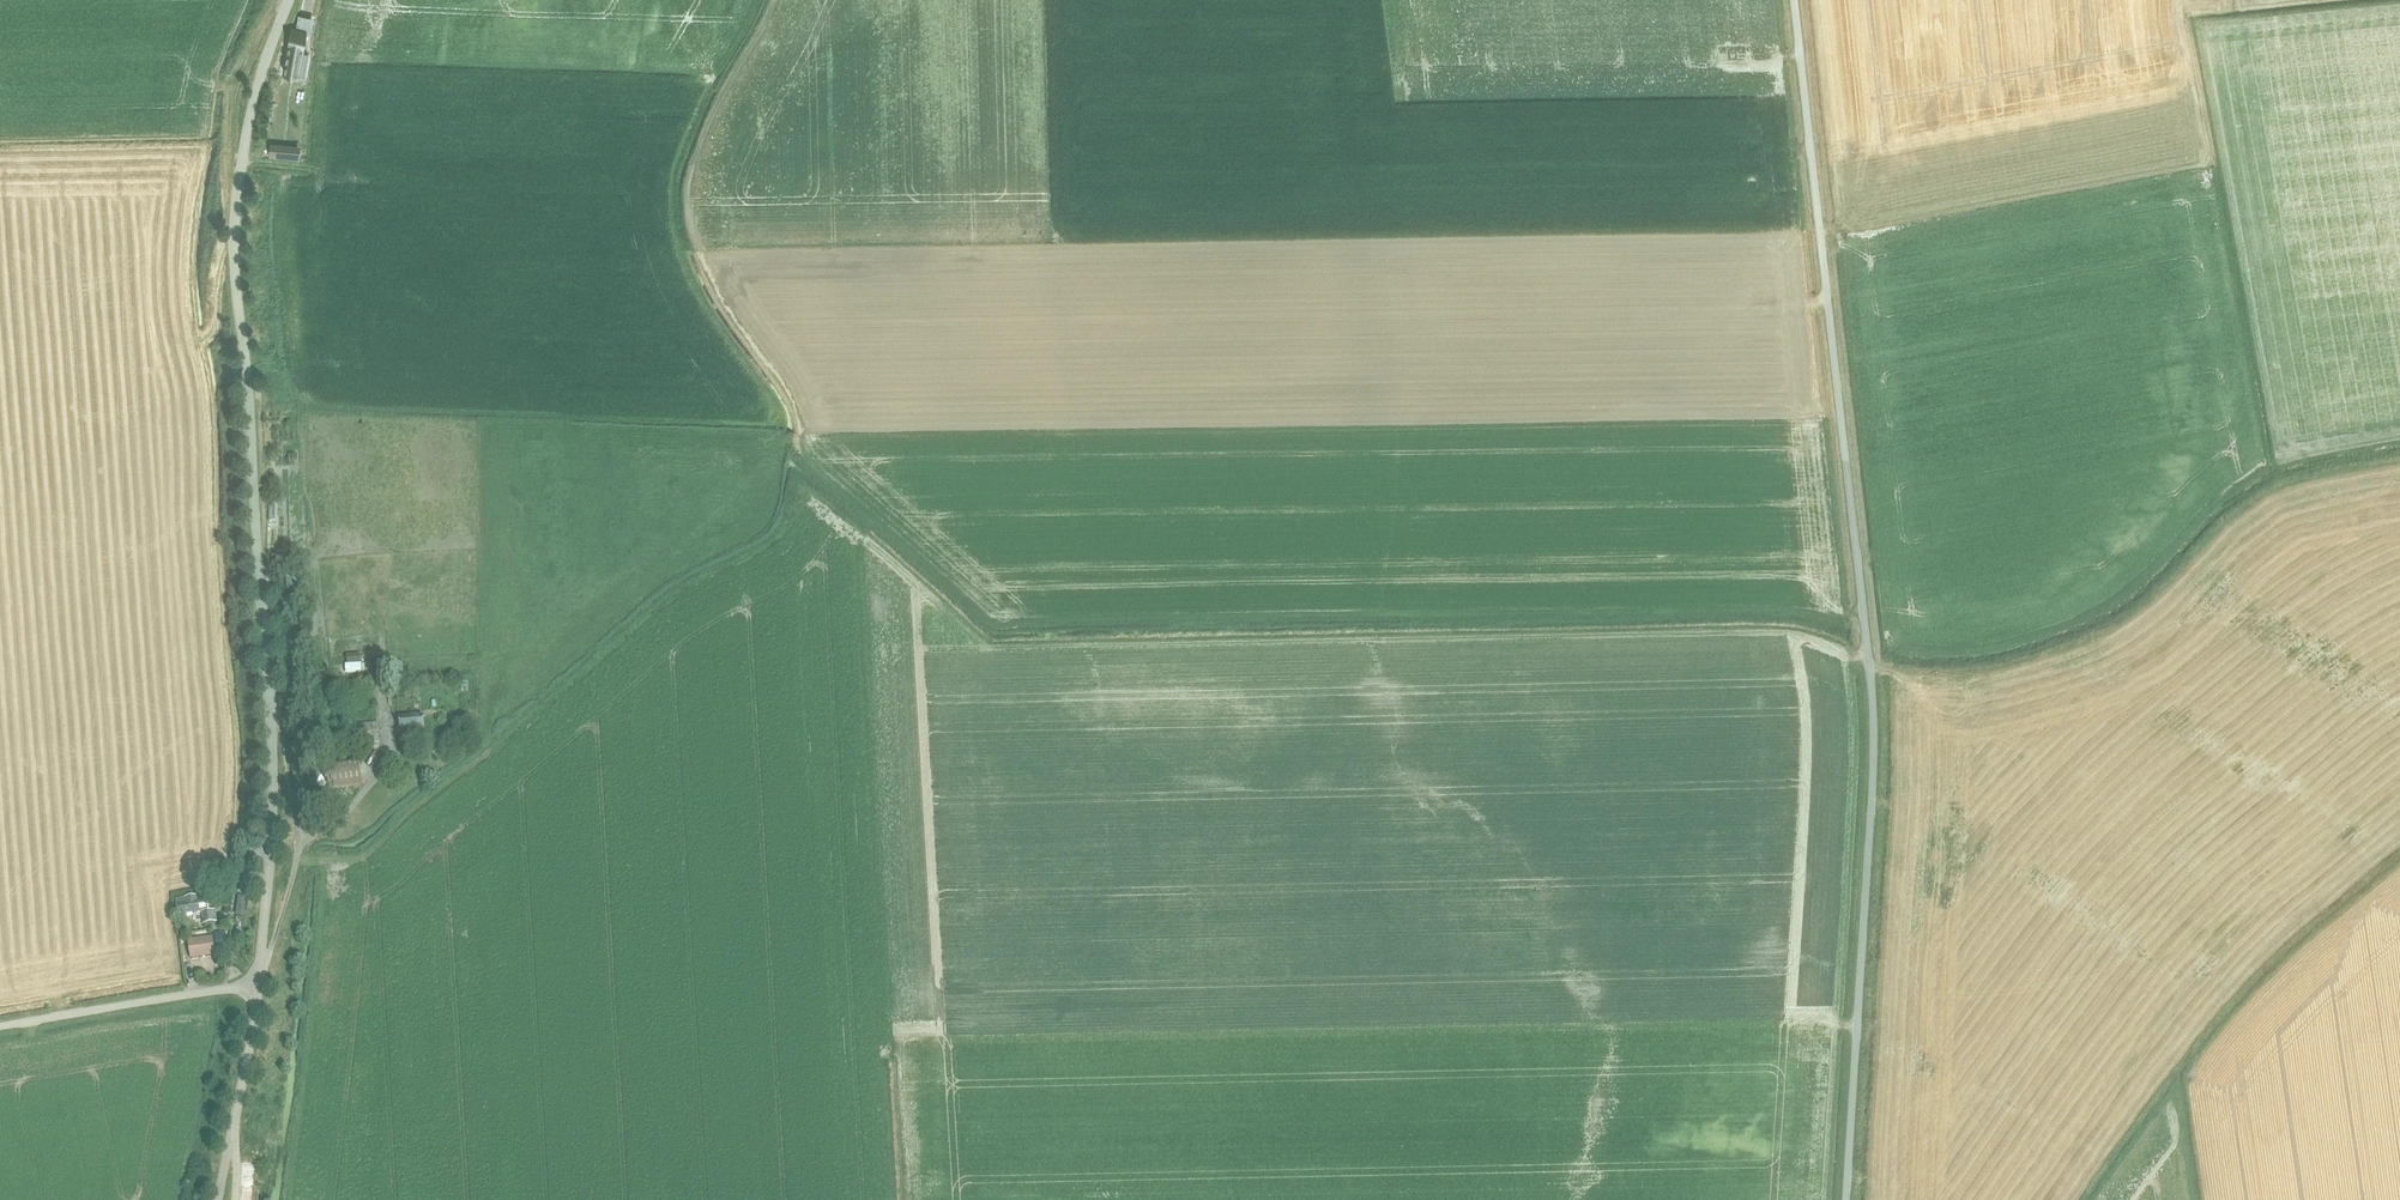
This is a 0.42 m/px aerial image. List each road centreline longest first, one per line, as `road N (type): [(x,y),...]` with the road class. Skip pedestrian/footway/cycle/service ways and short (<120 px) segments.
road 1 (unclassified): [(1846,1199),(1875,754),(1793,0)]
road 2 (tertiary): [(257,985),(273,773),(238,250),(247,134),(292,0)]
road 3 (unclassified): [(0,1027),(257,985)]
road 4 (tertiary): [(220,1199),(257,985)]

